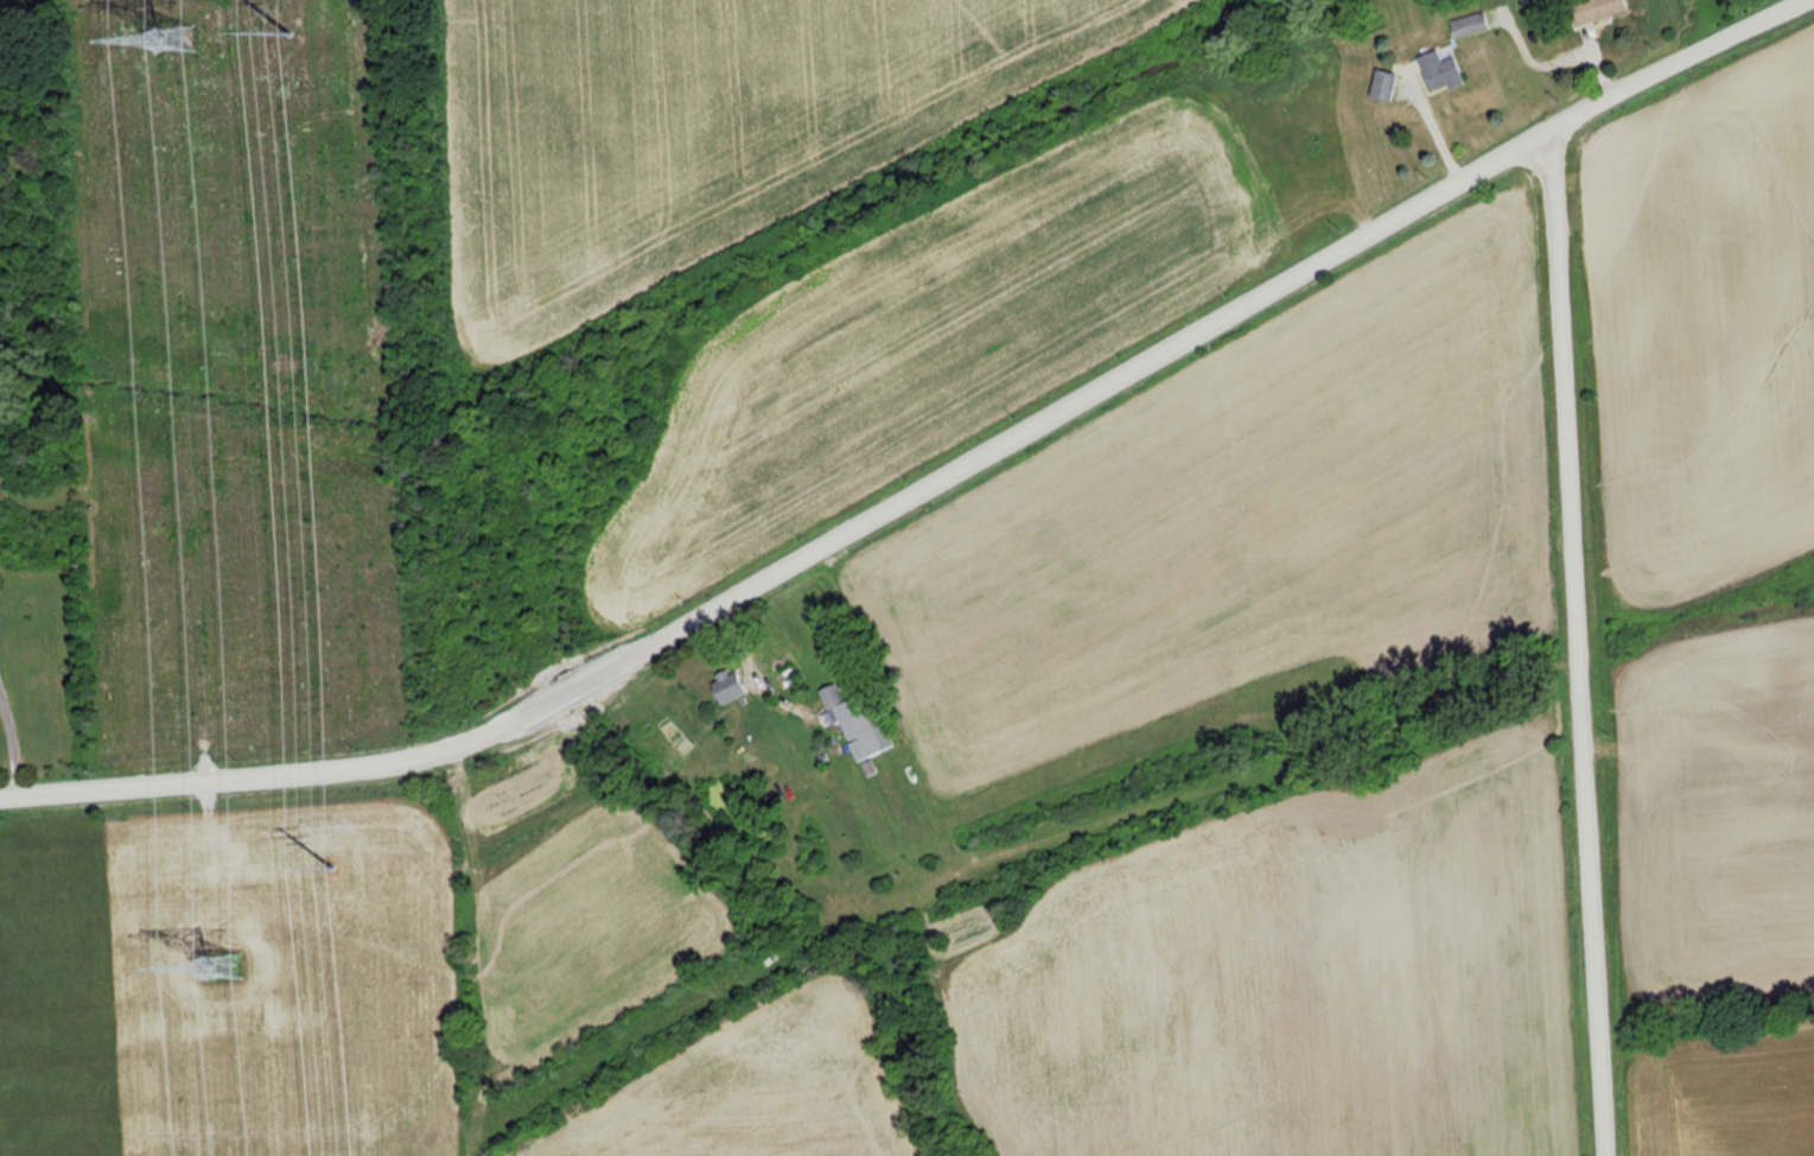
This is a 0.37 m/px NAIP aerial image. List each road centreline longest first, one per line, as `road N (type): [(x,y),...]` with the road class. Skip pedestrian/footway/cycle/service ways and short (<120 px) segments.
road 1 (residential): [(0,799),(365,770),(483,738),(1545,138),(1813,6)]
road 2 (residential): [(1545,138),(1599,1155)]

